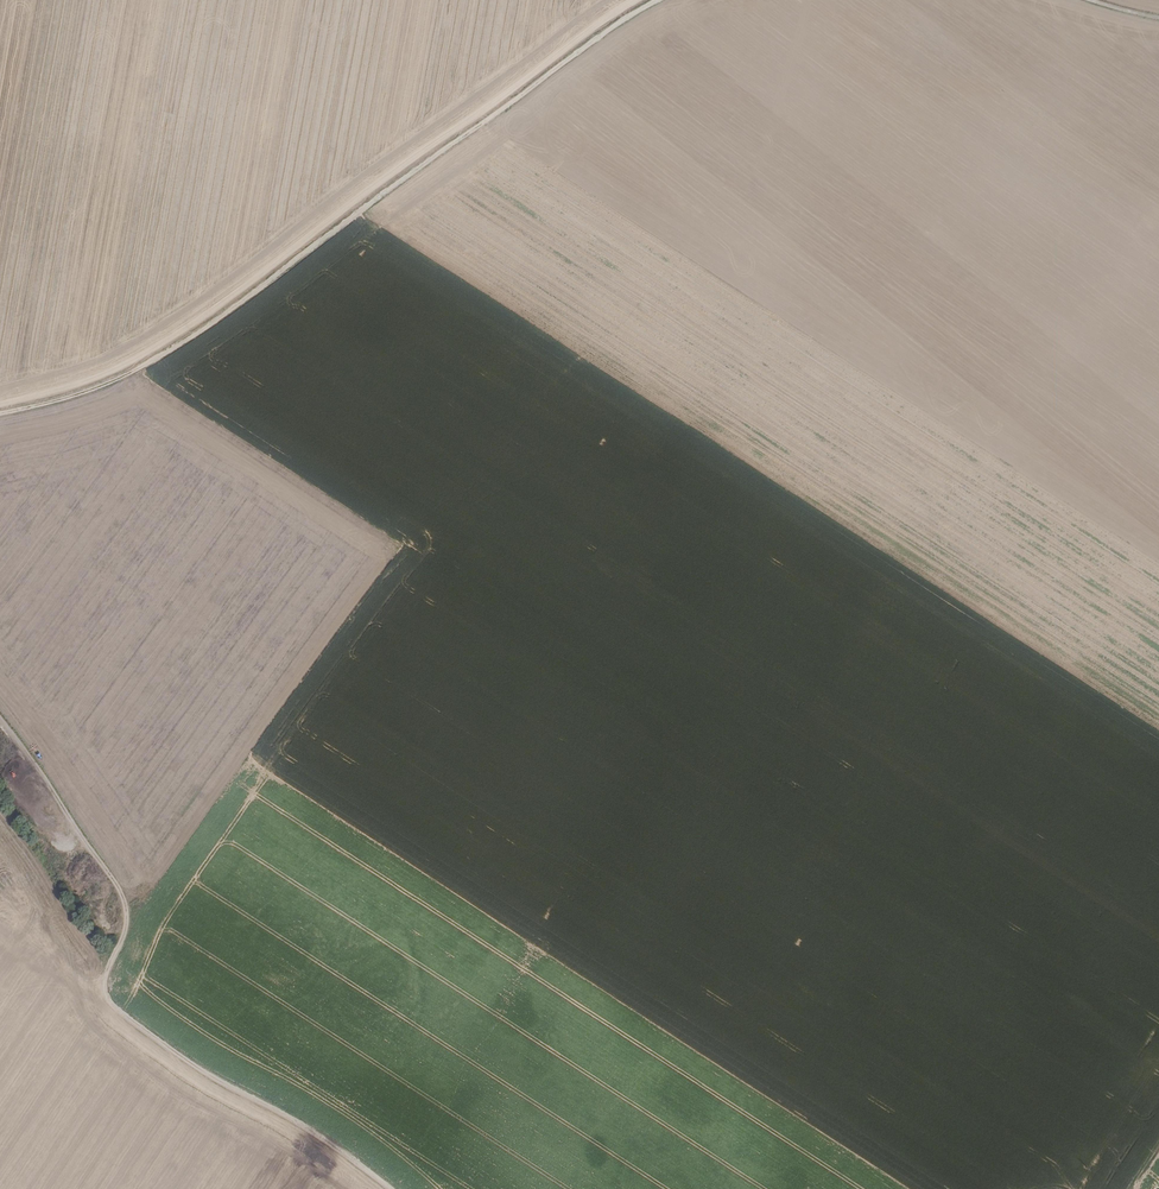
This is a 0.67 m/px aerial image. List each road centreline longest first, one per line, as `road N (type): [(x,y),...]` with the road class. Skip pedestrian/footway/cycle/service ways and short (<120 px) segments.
road 1 (track): [(660,0),(398,182),(191,339),(111,382),(0,414)]
road 2 (track): [(0,719),(123,898),(122,939),(101,974),(109,1004),(389,1188)]

